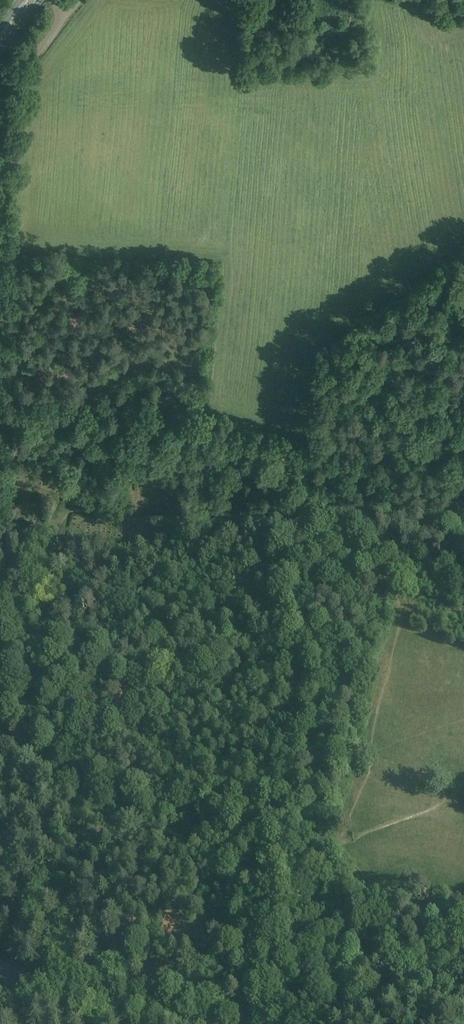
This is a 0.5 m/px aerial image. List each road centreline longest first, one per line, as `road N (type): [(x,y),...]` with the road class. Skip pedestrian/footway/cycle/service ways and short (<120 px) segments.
road 1 (track): [(0,273),(35,56),(69,17),(51,0)]
road 2 (secondary): [(183,1023),(0,976)]

